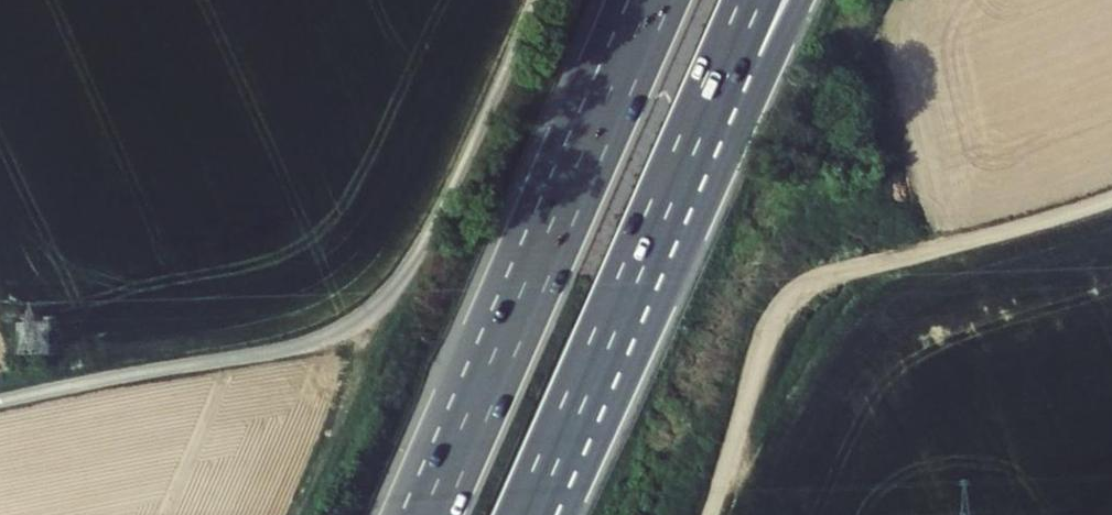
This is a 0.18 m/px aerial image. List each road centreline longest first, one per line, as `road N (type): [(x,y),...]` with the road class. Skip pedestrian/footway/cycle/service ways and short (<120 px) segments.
road 1 (track): [(0,400),(327,343),(372,320),(419,258),(536,0)]
road 2 (motorway): [(661,0),(434,514)]
road 3 (motorway): [(526,514),(671,185)]
road 4 (motorway): [(671,185),(752,82),(801,0)]
road 5 (motorway): [(671,185),(753,0)]

